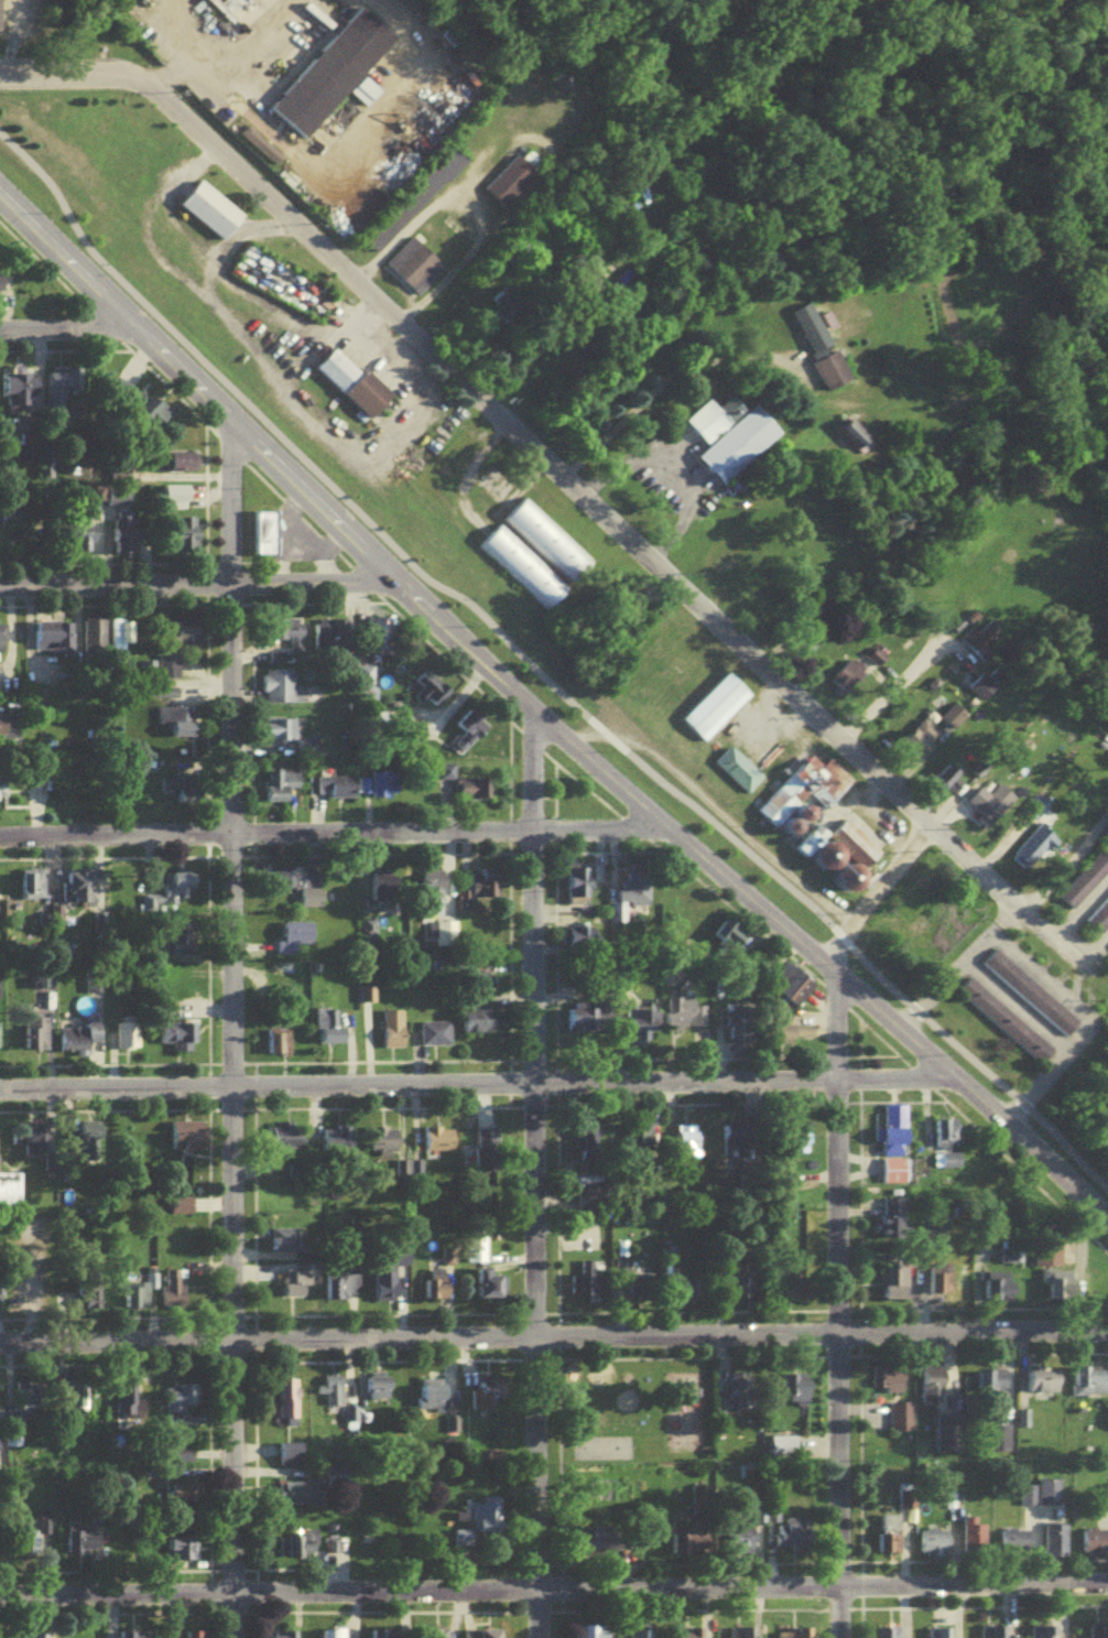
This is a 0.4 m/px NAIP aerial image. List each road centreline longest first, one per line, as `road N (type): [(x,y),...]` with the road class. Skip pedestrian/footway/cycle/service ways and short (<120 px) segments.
road 1 (residential): [(1014,907),(154,88),(132,77),(0,77)]
road 2 (tertiary): [(955,1081),(534,717),(0,201)]
road 3 (residential): [(232,1637),(231,425)]
road 4 (residential): [(1107,1330),(0,1345)]
road 5 (residential): [(1107,1584),(0,1597)]
road 6 (residential): [(536,1637),(534,717)]
road 7 (residential): [(838,1082),(0,1089)]
road 8 (residential): [(673,835),(0,839)]
road 9 (residential): [(838,1637),(838,1082)]
road 10 (residential): [(0,588),(394,586)]
road 11 (tertiary): [(1107,1226),(955,1081),(838,1082)]
road 12 (residential): [(840,745),(962,627)]
road 13 (residential): [(128,327),(0,329)]

